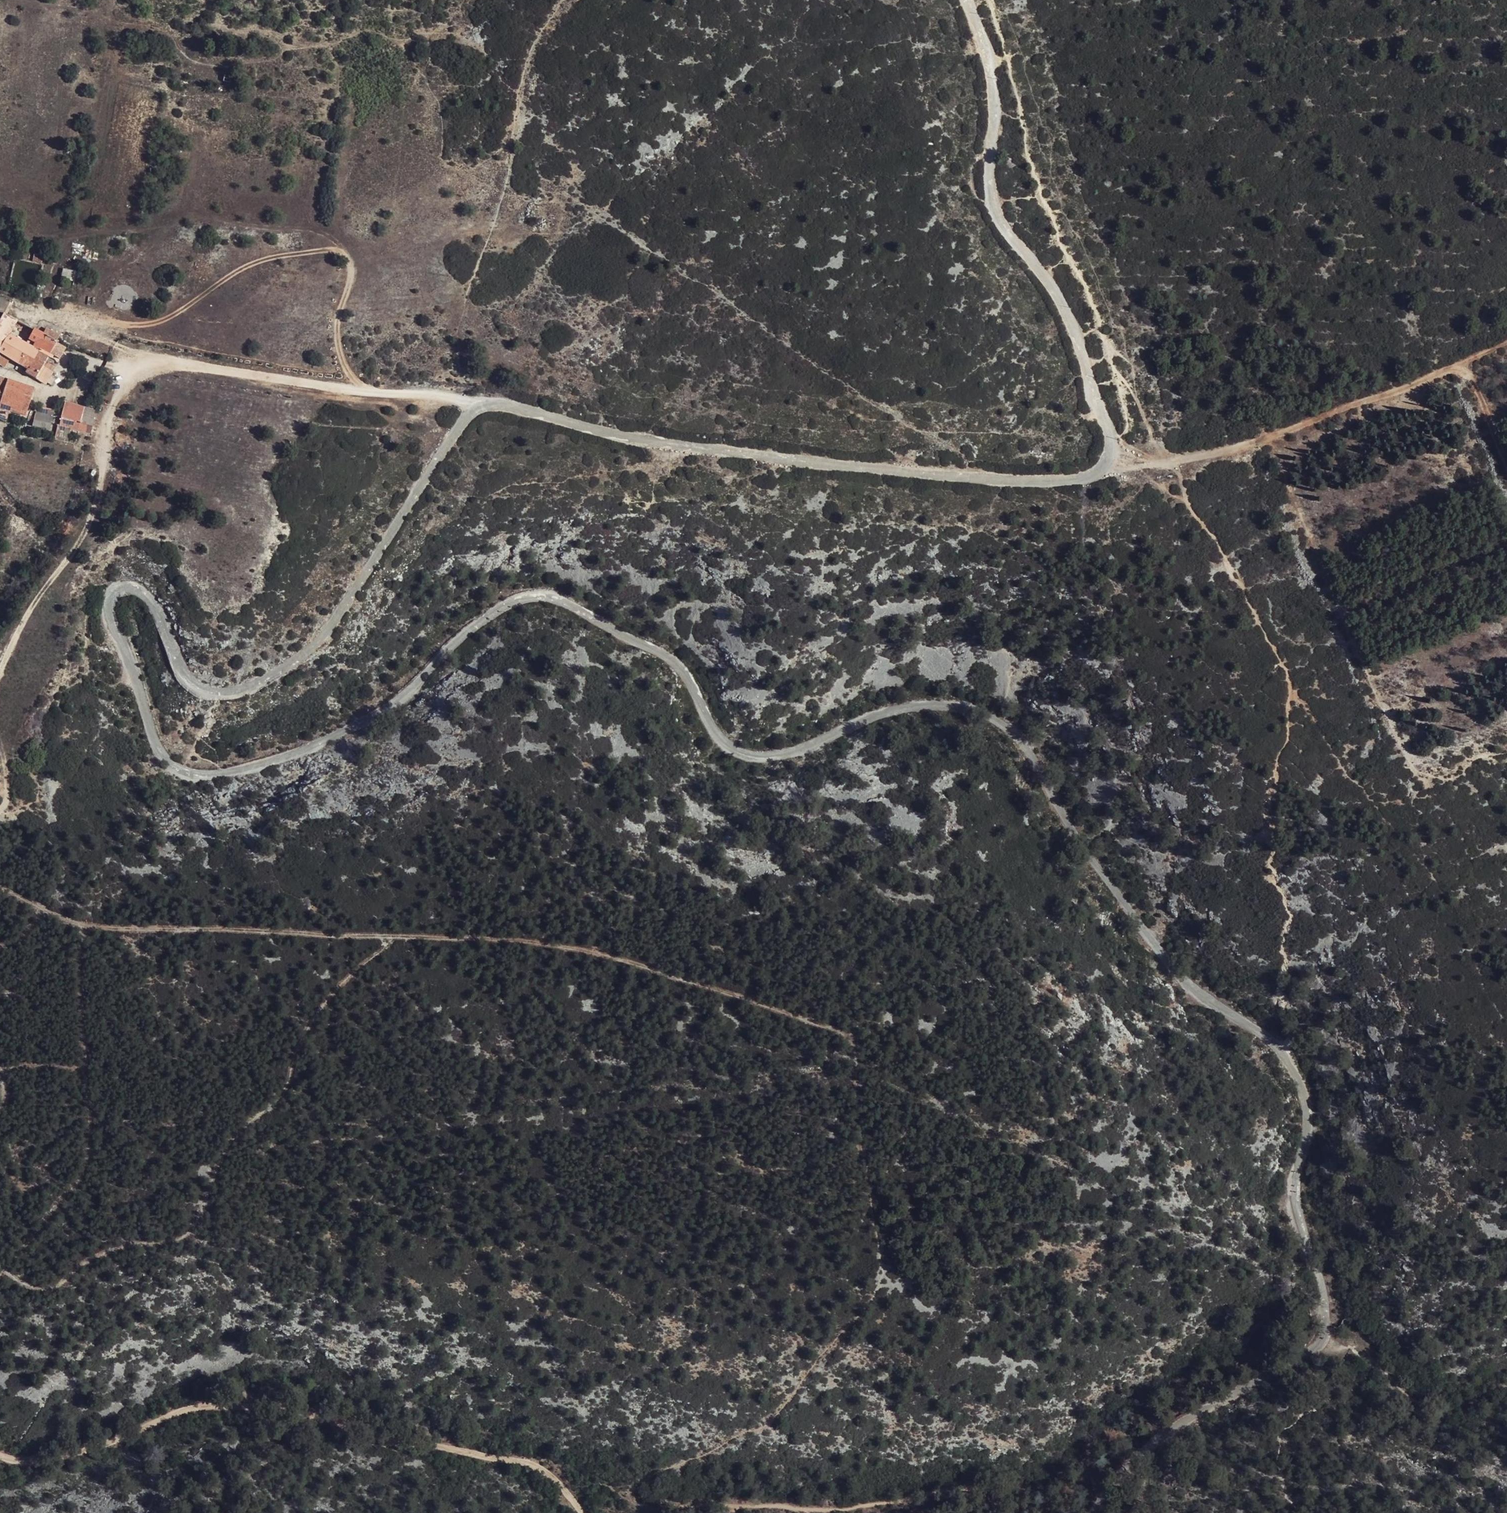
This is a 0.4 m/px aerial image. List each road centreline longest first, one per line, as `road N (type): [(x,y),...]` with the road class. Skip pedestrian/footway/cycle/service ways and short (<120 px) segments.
road 1 (track): [(0,1455),(54,1458),(207,1405),(307,1412),(385,1440),(533,1463),(584,1512)]
road 2 (track): [(371,392),(345,365),(336,339),(352,262),(307,230),(204,216),(176,223),(103,285)]
road 3 (track): [(141,367),(128,374),(115,401),(81,538),(28,611),(0,675)]

